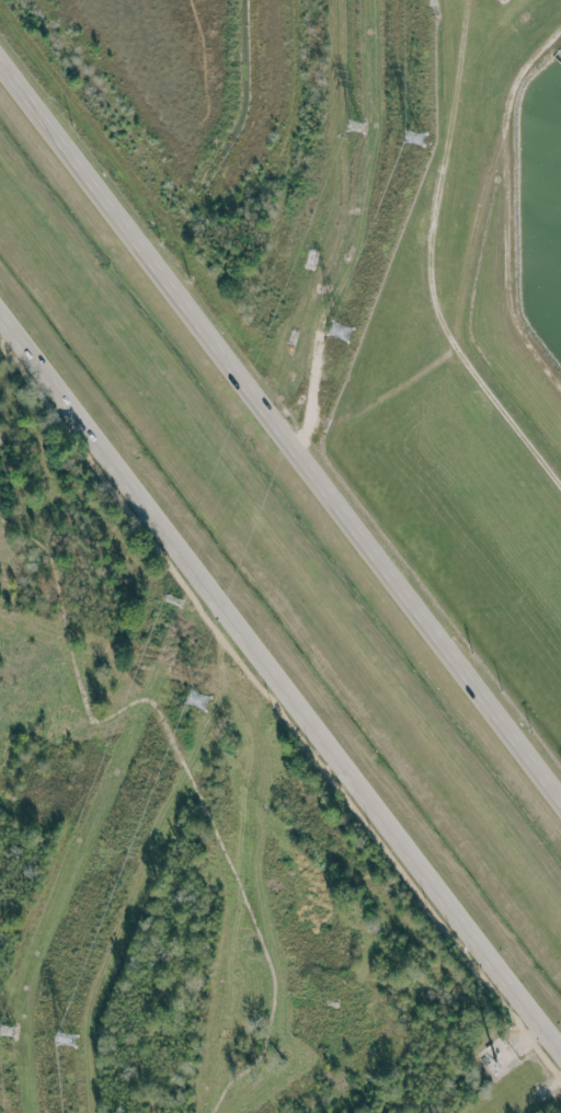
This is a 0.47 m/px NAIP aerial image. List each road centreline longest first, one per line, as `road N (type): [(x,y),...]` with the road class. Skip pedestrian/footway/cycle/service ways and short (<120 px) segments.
road 1 (primary): [(560,801),(0,67)]
road 2 (primary): [(0,317),(560,1040)]

